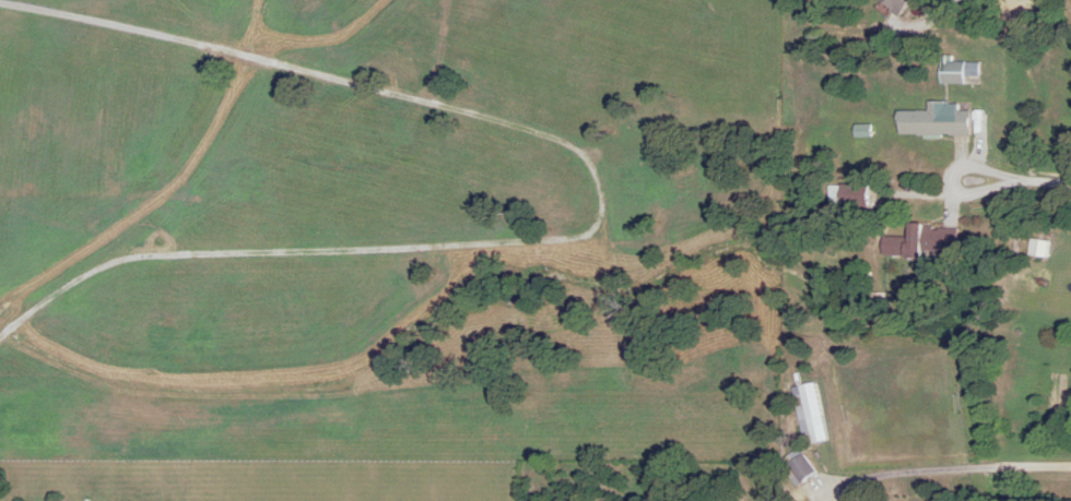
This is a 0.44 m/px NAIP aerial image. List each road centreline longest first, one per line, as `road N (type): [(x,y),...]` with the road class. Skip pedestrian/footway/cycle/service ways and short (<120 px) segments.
road 1 (residential): [(0,194),(129,195),(302,227),(374,229),(577,220),(725,189)]
road 2 (residential): [(1070,187),(725,189)]
road 3 (residential): [(835,490),(969,469),(1070,467)]

